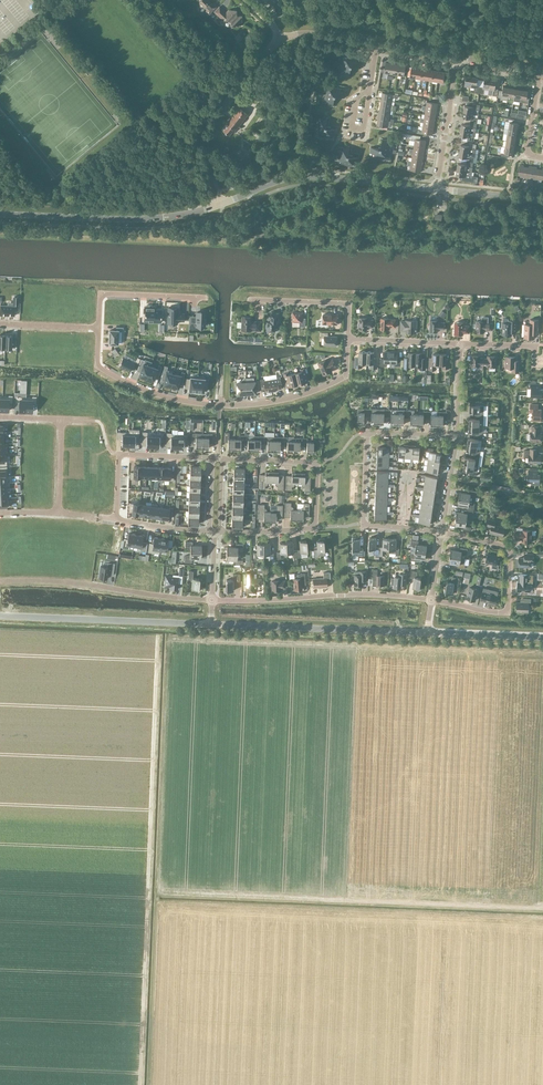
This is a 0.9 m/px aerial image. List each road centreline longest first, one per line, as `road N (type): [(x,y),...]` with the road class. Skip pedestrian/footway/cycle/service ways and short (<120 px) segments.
road 1 (residential): [(220,532),(315,528),(315,521),(317,462),(222,458)]
road 2 (unclassified): [(0,214),(139,219),(221,204)]
road 3 (residential): [(212,600),(431,600)]
road 4 (unclassified): [(427,633),(211,624)]
road 5 (residential): [(0,581),(212,600)]
road 6 (residential): [(442,532),(510,548),(508,612),(431,600)]
road 7 (unclassified): [(211,624),(0,616)]
road 8 (unclassified): [(221,204),(299,176),(419,187)]
road 9 (residential): [(221,204),(206,132),(280,39)]
road 10 (residential): [(442,532),(363,526),(367,432)]
road 11 (residential): [(99,328),(99,367),(156,394),(220,405)]
road 12 (residential): [(220,405),(284,399),(342,378),(348,339)]
road 13 (residential): [(114,519),(118,454),(212,458)]
road 14 (residential): [(436,189),(457,57)]
road 15 (residential): [(193,297),(100,293),(99,328)]
road 16 (residential): [(348,339),(349,304),(259,300)]

